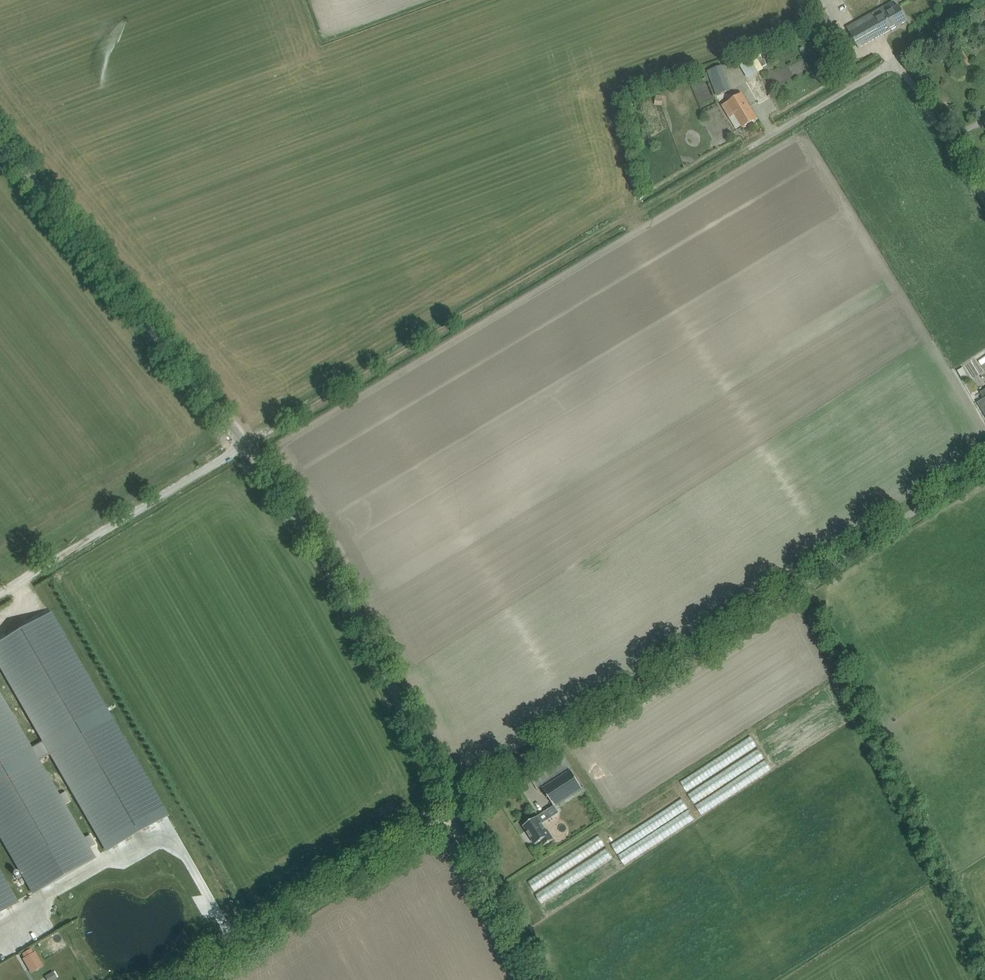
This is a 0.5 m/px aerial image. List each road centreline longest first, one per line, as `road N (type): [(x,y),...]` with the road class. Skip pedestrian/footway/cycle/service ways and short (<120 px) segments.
road 1 (track): [(745,149),(0,589)]
road 2 (tertiary): [(454,805),(340,581),(287,499),(0,144)]
road 3 (unclassified): [(454,805),(984,467)]
road 4 (unclassified): [(745,149),(897,63),(984,204)]
road 5 (unclassified): [(183,979),(454,805)]
road 6 (tertiary): [(542,979),(454,805)]

